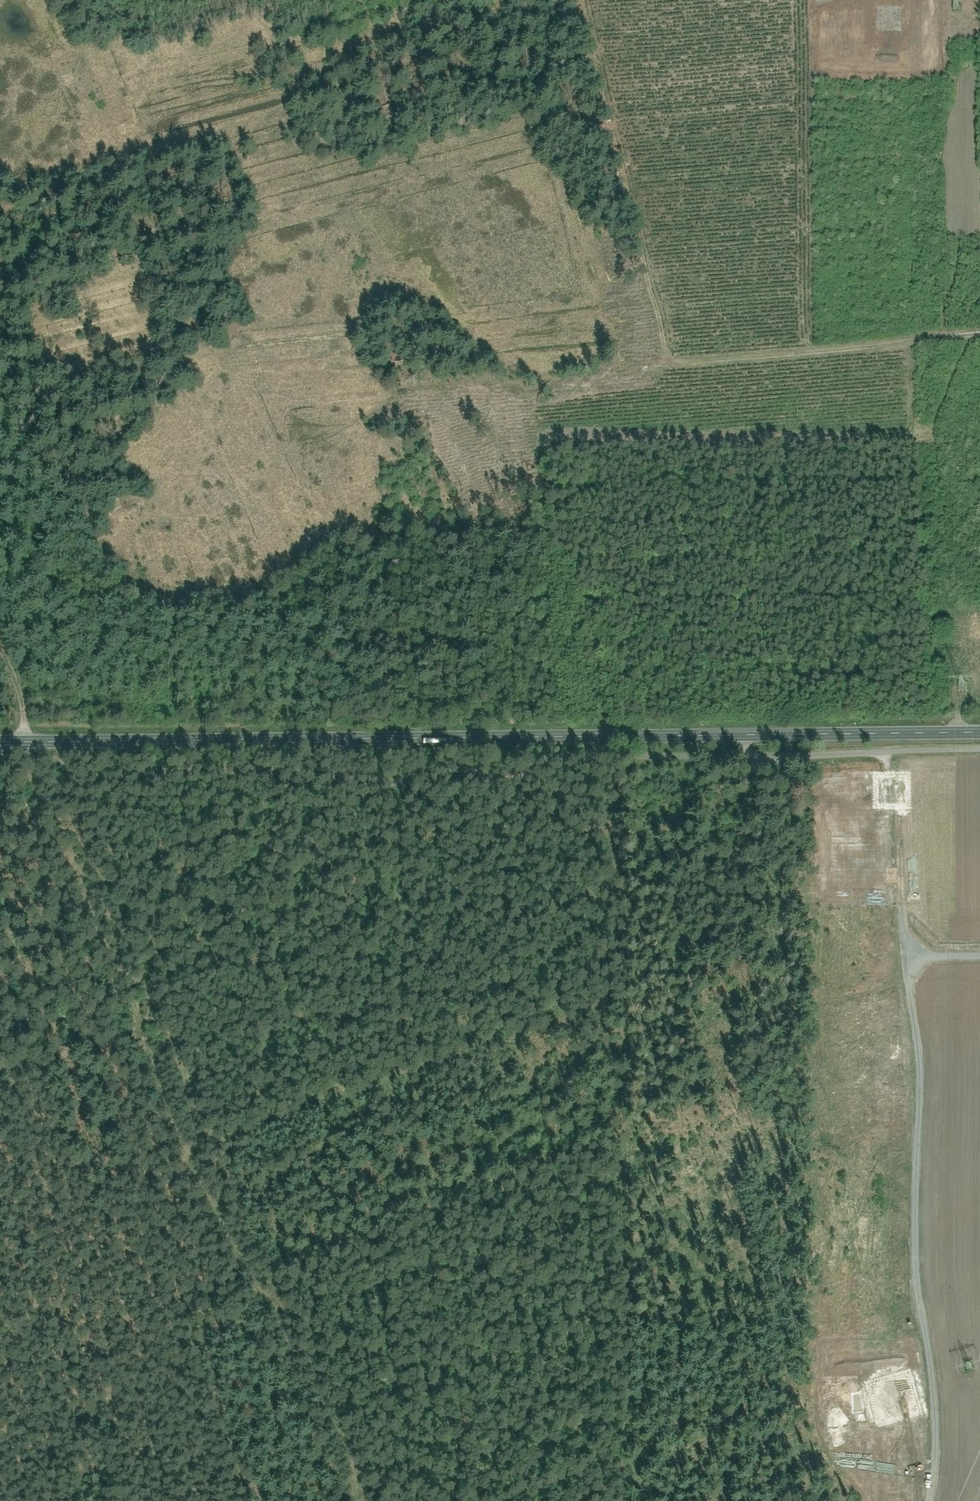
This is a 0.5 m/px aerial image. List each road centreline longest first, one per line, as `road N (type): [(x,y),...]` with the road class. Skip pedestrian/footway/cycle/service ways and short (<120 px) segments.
road 1 (tertiary): [(0,743),(979,734)]
road 2 (track): [(914,1500),(901,735)]

